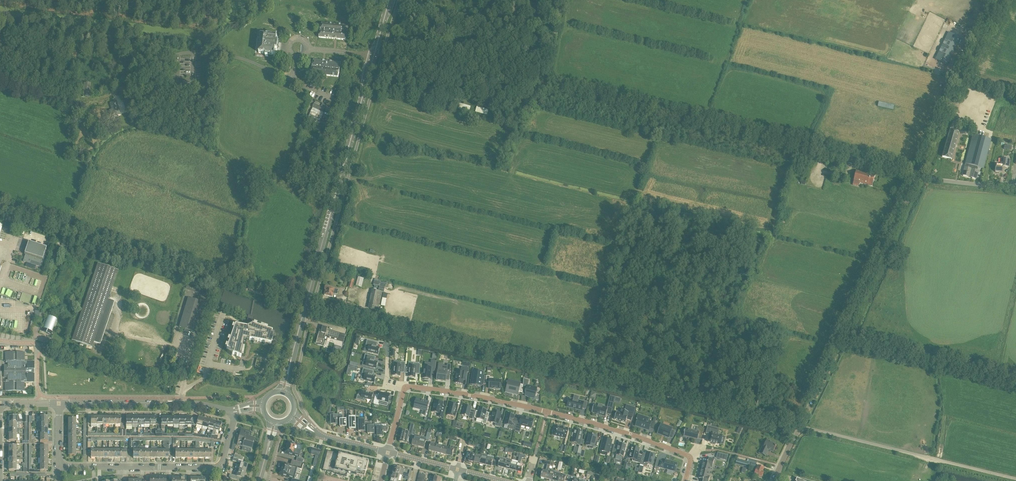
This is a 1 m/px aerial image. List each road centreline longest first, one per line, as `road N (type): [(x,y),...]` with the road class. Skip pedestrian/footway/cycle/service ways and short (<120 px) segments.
road 1 (track): [(800,427),(304,308),(0,203)]
road 2 (track): [(916,175),(550,85),(499,63),(386,56)]
road 3 (unclassified): [(775,480),(1001,0)]
road 4 (primary): [(290,363),(376,55)]
road 5 (residential): [(686,480),(688,456),(627,433),(513,403),(404,390)]
road 6 (residential): [(58,467),(214,467),(234,411)]
road 7 (track): [(0,79),(84,102),(176,51)]
road 8 (track): [(1015,382),(840,340)]
road 9 (residential): [(234,411),(58,404)]

